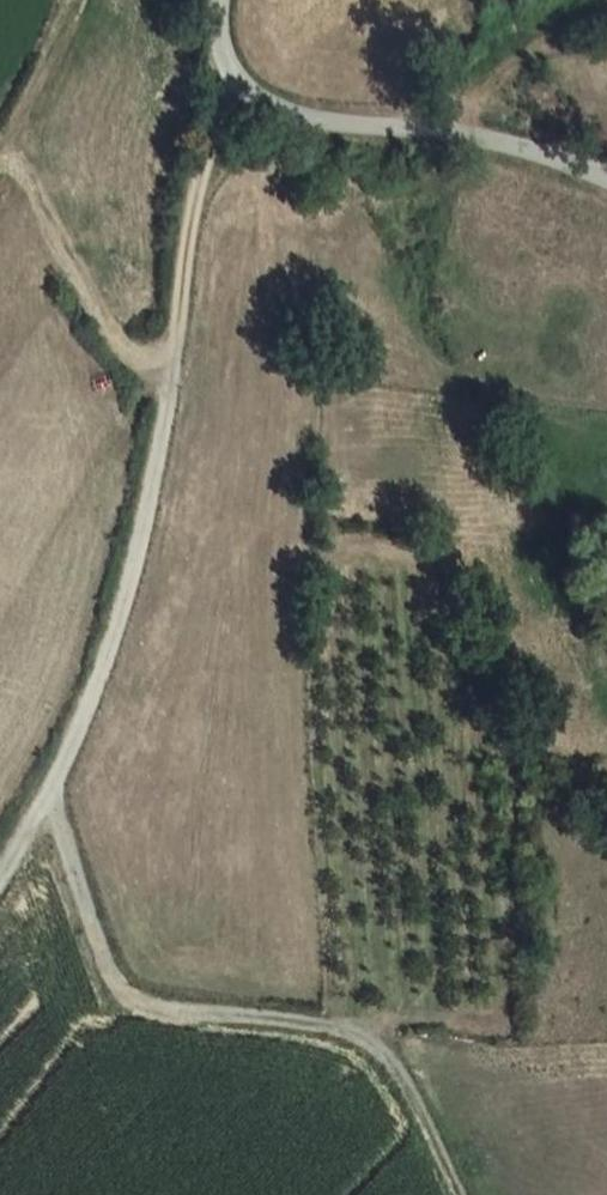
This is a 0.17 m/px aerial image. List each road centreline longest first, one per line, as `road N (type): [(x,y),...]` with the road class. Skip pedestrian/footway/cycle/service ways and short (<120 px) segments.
road 1 (track): [(0,872),(47,801),(120,627),(161,447),(198,186),(230,73)]
road 2 (track): [(47,801),(109,970),(141,1004),(294,1022),(374,1046),(422,1113),(461,1194)]
road 3 (unclassified): [(223,0),(230,73),(244,94),(303,122),(509,149),(606,187)]
road 4 (track): [(170,359),(139,359),(50,256),(7,162),(0,165)]
road 5 (track): [(76,0),(7,162)]

